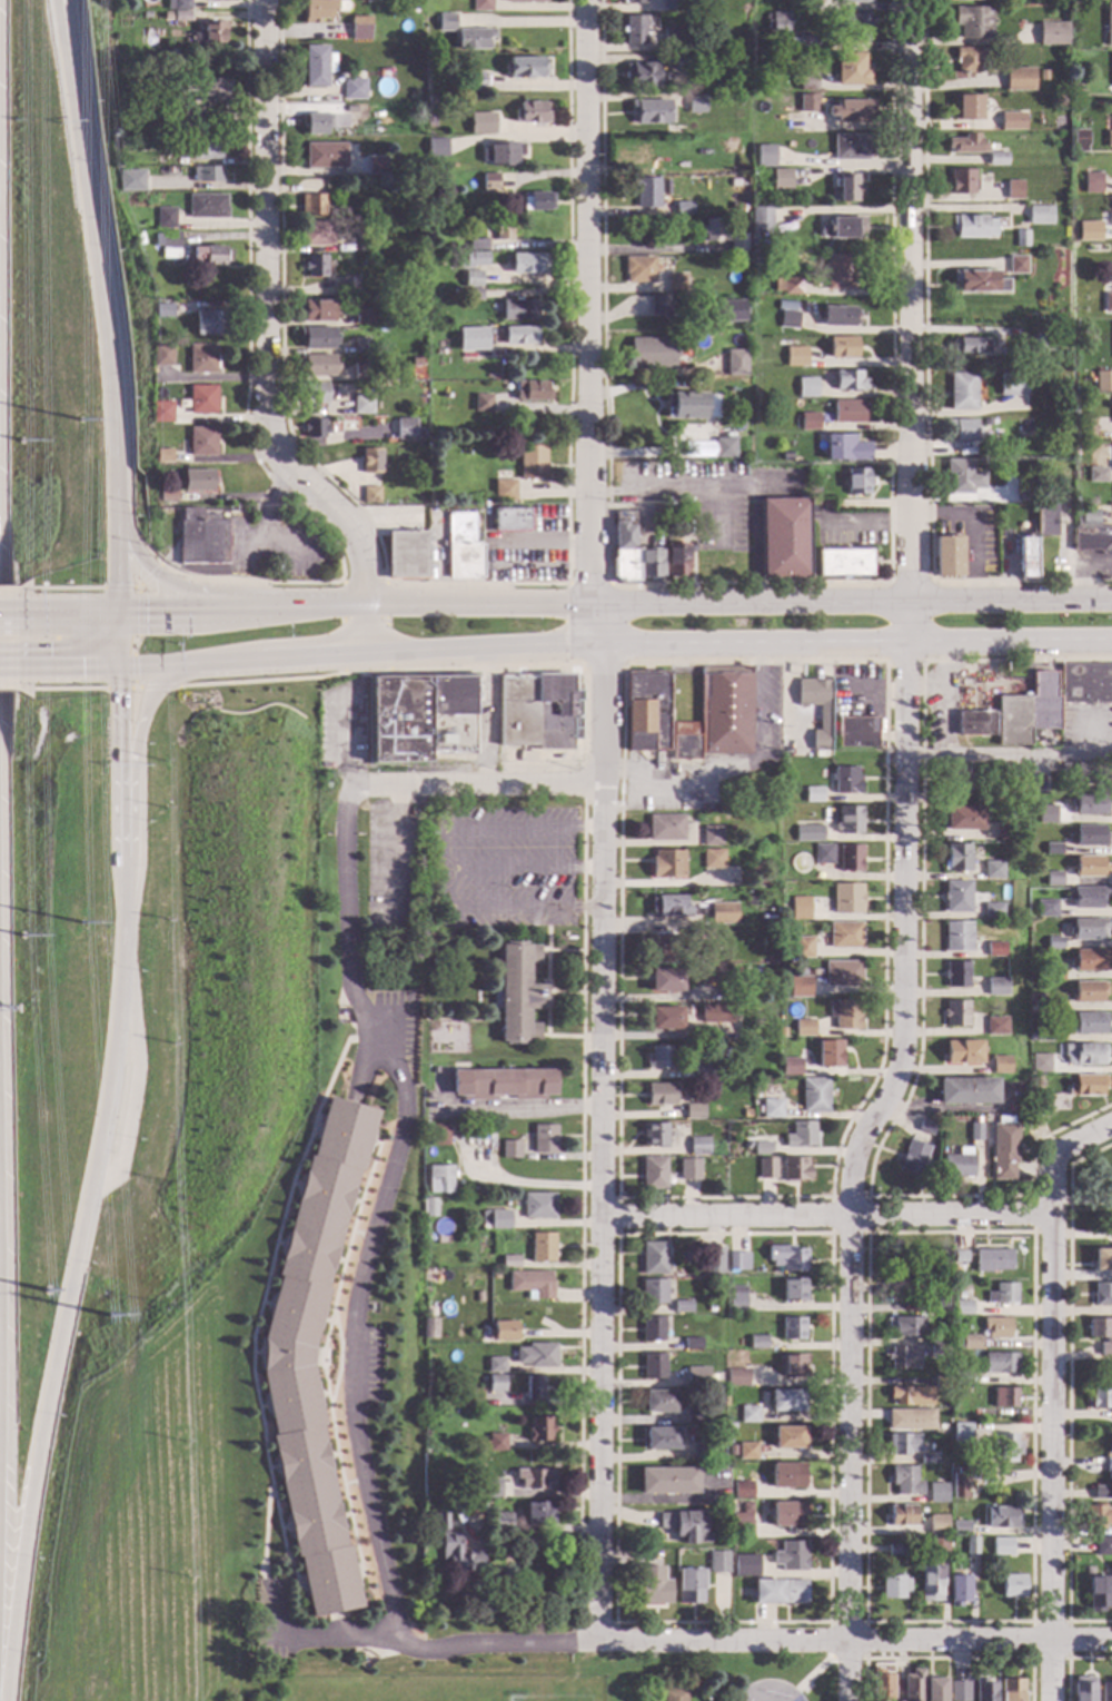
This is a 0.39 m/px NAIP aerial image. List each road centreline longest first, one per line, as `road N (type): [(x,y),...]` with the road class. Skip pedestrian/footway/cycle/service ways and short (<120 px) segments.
road 1 (residential): [(596,1639),(425,1650),(409,1648),(396,1630),(351,1387),(355,1306),(404,1127),(404,1091),(356,1001),(347,963),(347,788)]
road 2 (residential): [(905,644),(902,1054),(850,1174),(847,1700)]
road 3 (residential): [(600,644),(596,1639)]
road 4 (motorway): [(0,1655),(108,1088),(122,987),(125,868)]
road 5 (residential): [(264,0),(266,418),(284,462),(358,546),(366,605)]
road 6 (residential): [(588,0),(590,607)]
road 7 (residential): [(907,0),(907,604)]
road 8 (residential): [(1111,1126),(1051,1164),(1051,1216),(602,1217)]
road 9 (primary): [(1111,604),(590,607)]
road 10 (residential): [(1111,1641),(596,1639)]
road 11 (primary): [(600,644),(1111,642)]
road 12 (residential): [(1051,1216),(1048,1700)]
road 13 (motorway): [(116,500),(107,336),(61,23)]
road 14 (residential): [(602,785),(347,788)]
road 15 (primary): [(365,653),(600,644)]
road 16 (primary): [(590,607),(366,605)]
road 17 (motorway): [(125,868),(137,735),(153,690),(180,667)]
road 18 (motorway): [(125,868),(117,666)]
road 19 (motorway): [(234,607),(159,577),(129,536),(116,500)]
road 20 (primary): [(117,666),(257,661)]
road 21 (primary): [(366,605),(234,607)]

